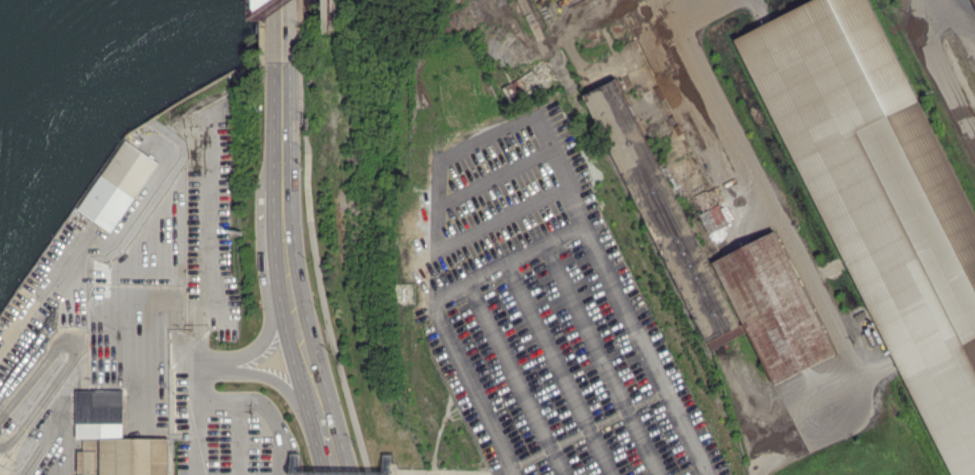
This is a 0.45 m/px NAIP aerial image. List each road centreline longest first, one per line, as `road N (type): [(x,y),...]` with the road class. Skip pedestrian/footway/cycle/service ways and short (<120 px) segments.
road 1 (primary): [(282,62),(285,262),(320,412)]

